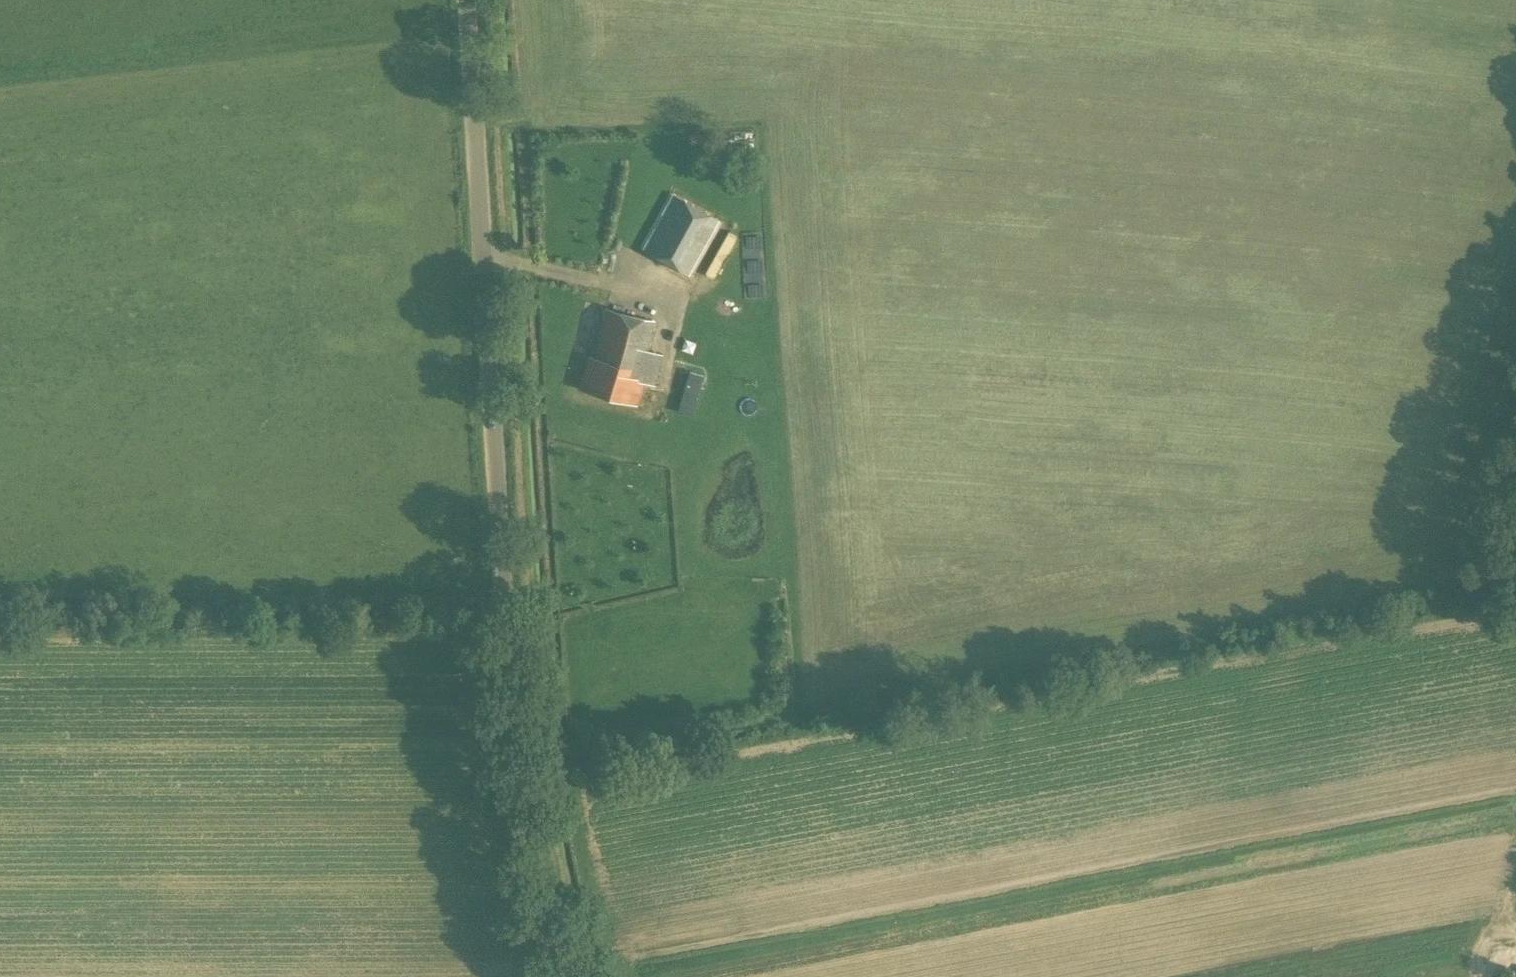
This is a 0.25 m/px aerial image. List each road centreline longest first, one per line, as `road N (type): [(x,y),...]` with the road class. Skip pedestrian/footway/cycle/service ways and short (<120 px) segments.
road 1 (unclassified): [(571,976),(520,799),(466,0)]

